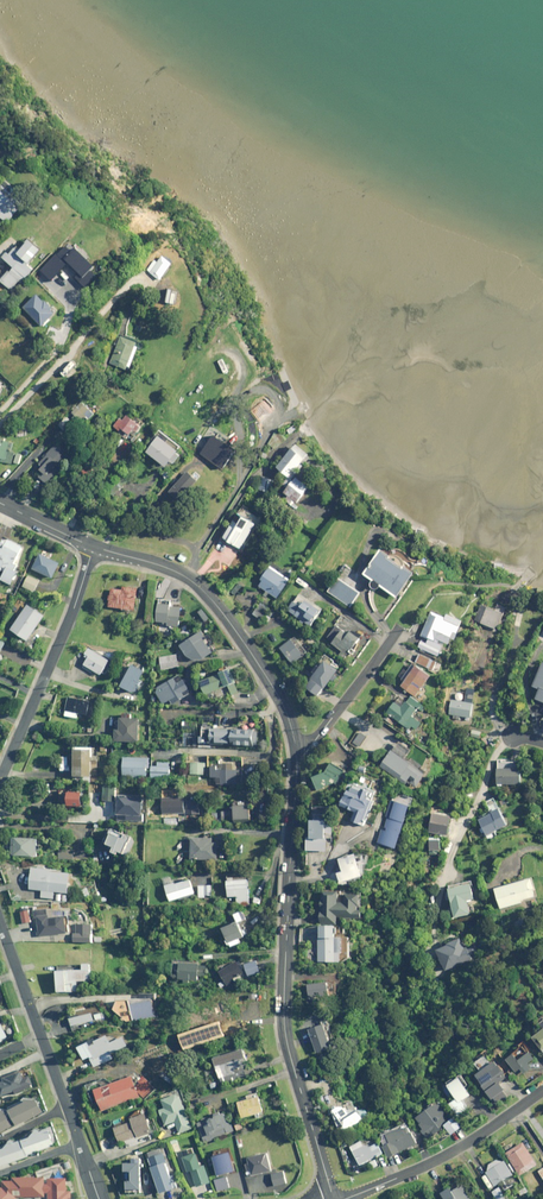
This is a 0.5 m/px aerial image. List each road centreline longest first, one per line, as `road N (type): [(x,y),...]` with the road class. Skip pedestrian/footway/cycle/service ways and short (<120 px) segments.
road 1 (residential): [(296,754),(286,1034),(334,1198)]
road 2 (residential): [(94,546),(164,566),(205,591),(282,703),(296,754)]
road 3 (residential): [(99,1198),(0,922)]
road 4 (residential): [(0,780),(94,546)]
road 5 (residential): [(346,1198),(457,1149),(542,1090)]
road 6 (residential): [(296,754),(398,630)]

